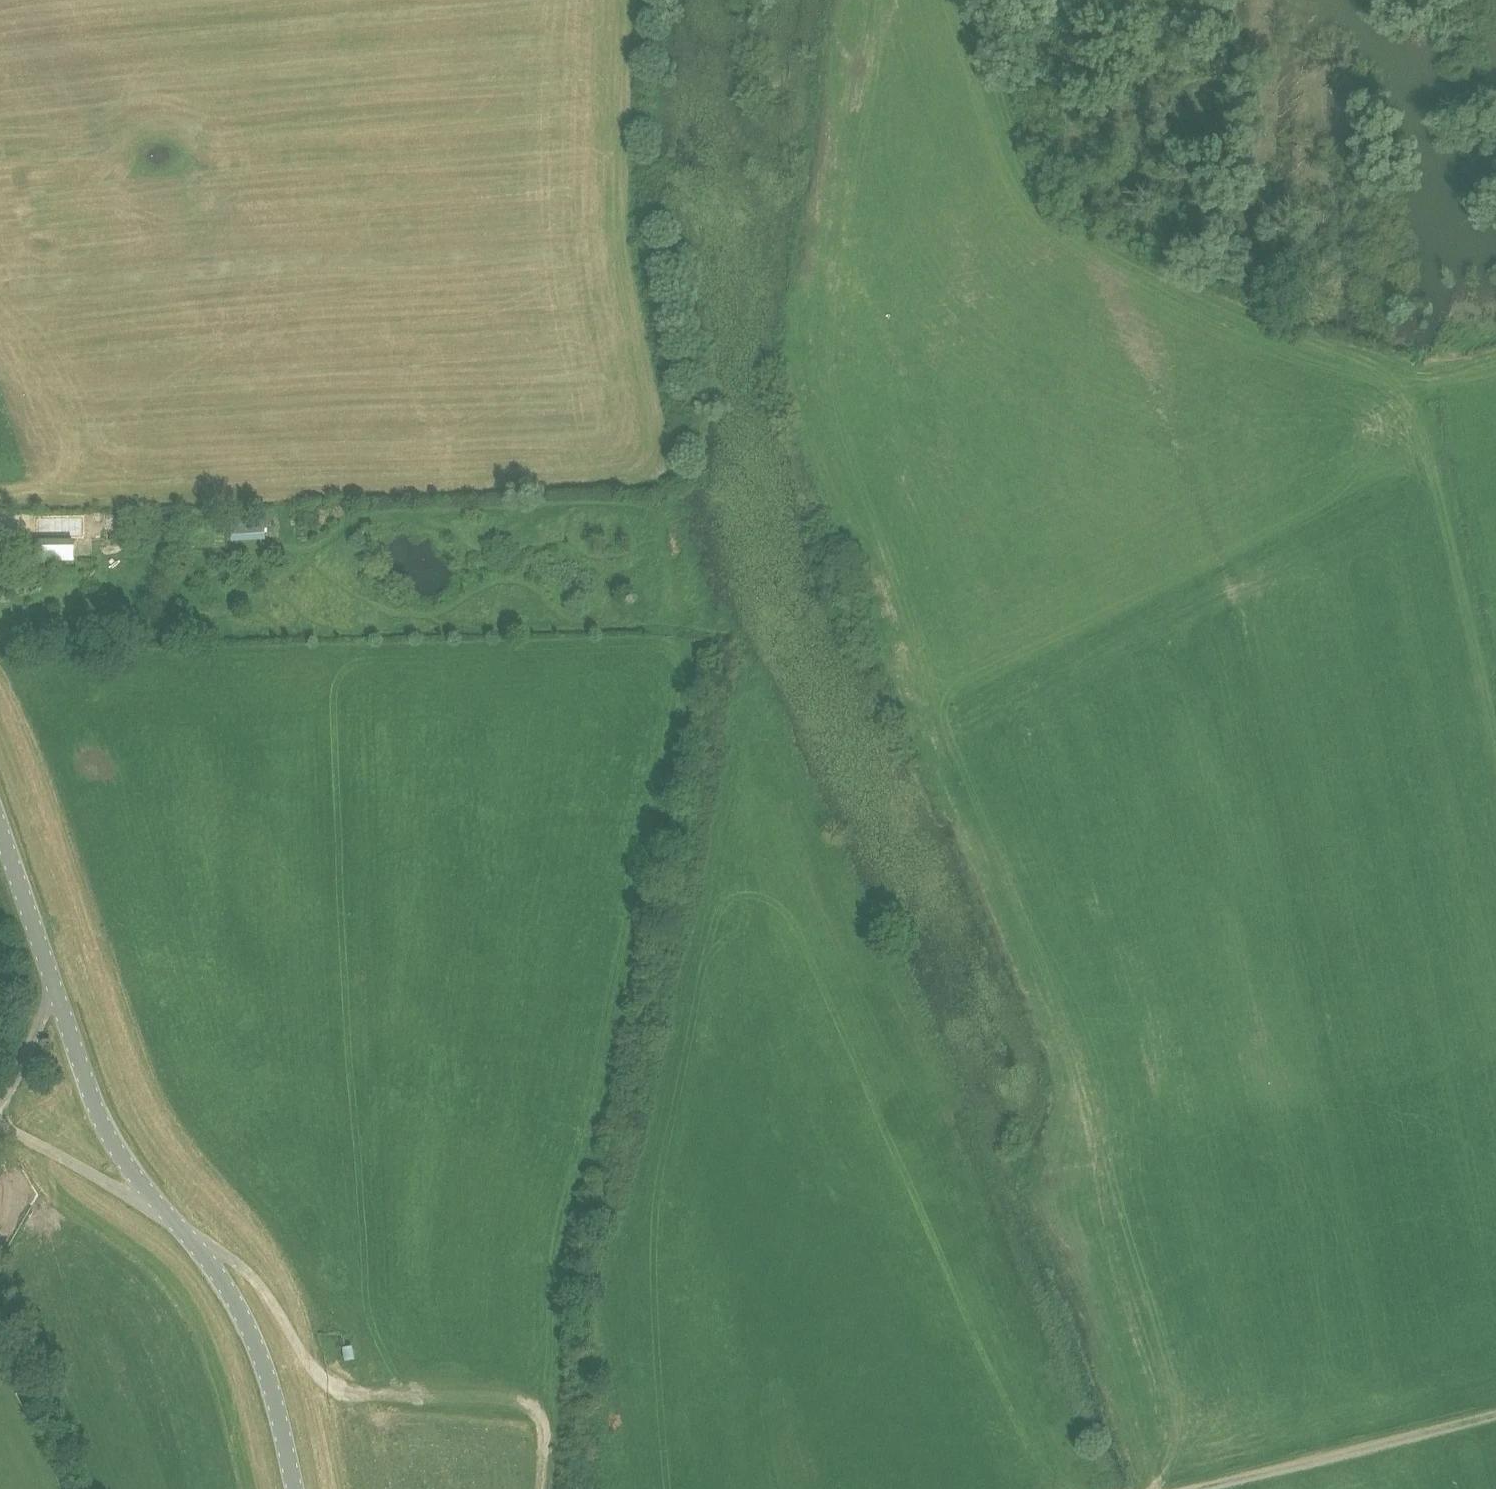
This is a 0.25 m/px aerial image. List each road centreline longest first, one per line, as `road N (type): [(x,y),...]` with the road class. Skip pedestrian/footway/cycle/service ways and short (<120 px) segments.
road 1 (tertiary): [(295,1488),(272,1391),(245,1320),(104,1126),(0,833)]
road 2 (track): [(200,1250),(226,1255),(246,1271),(334,1385)]

